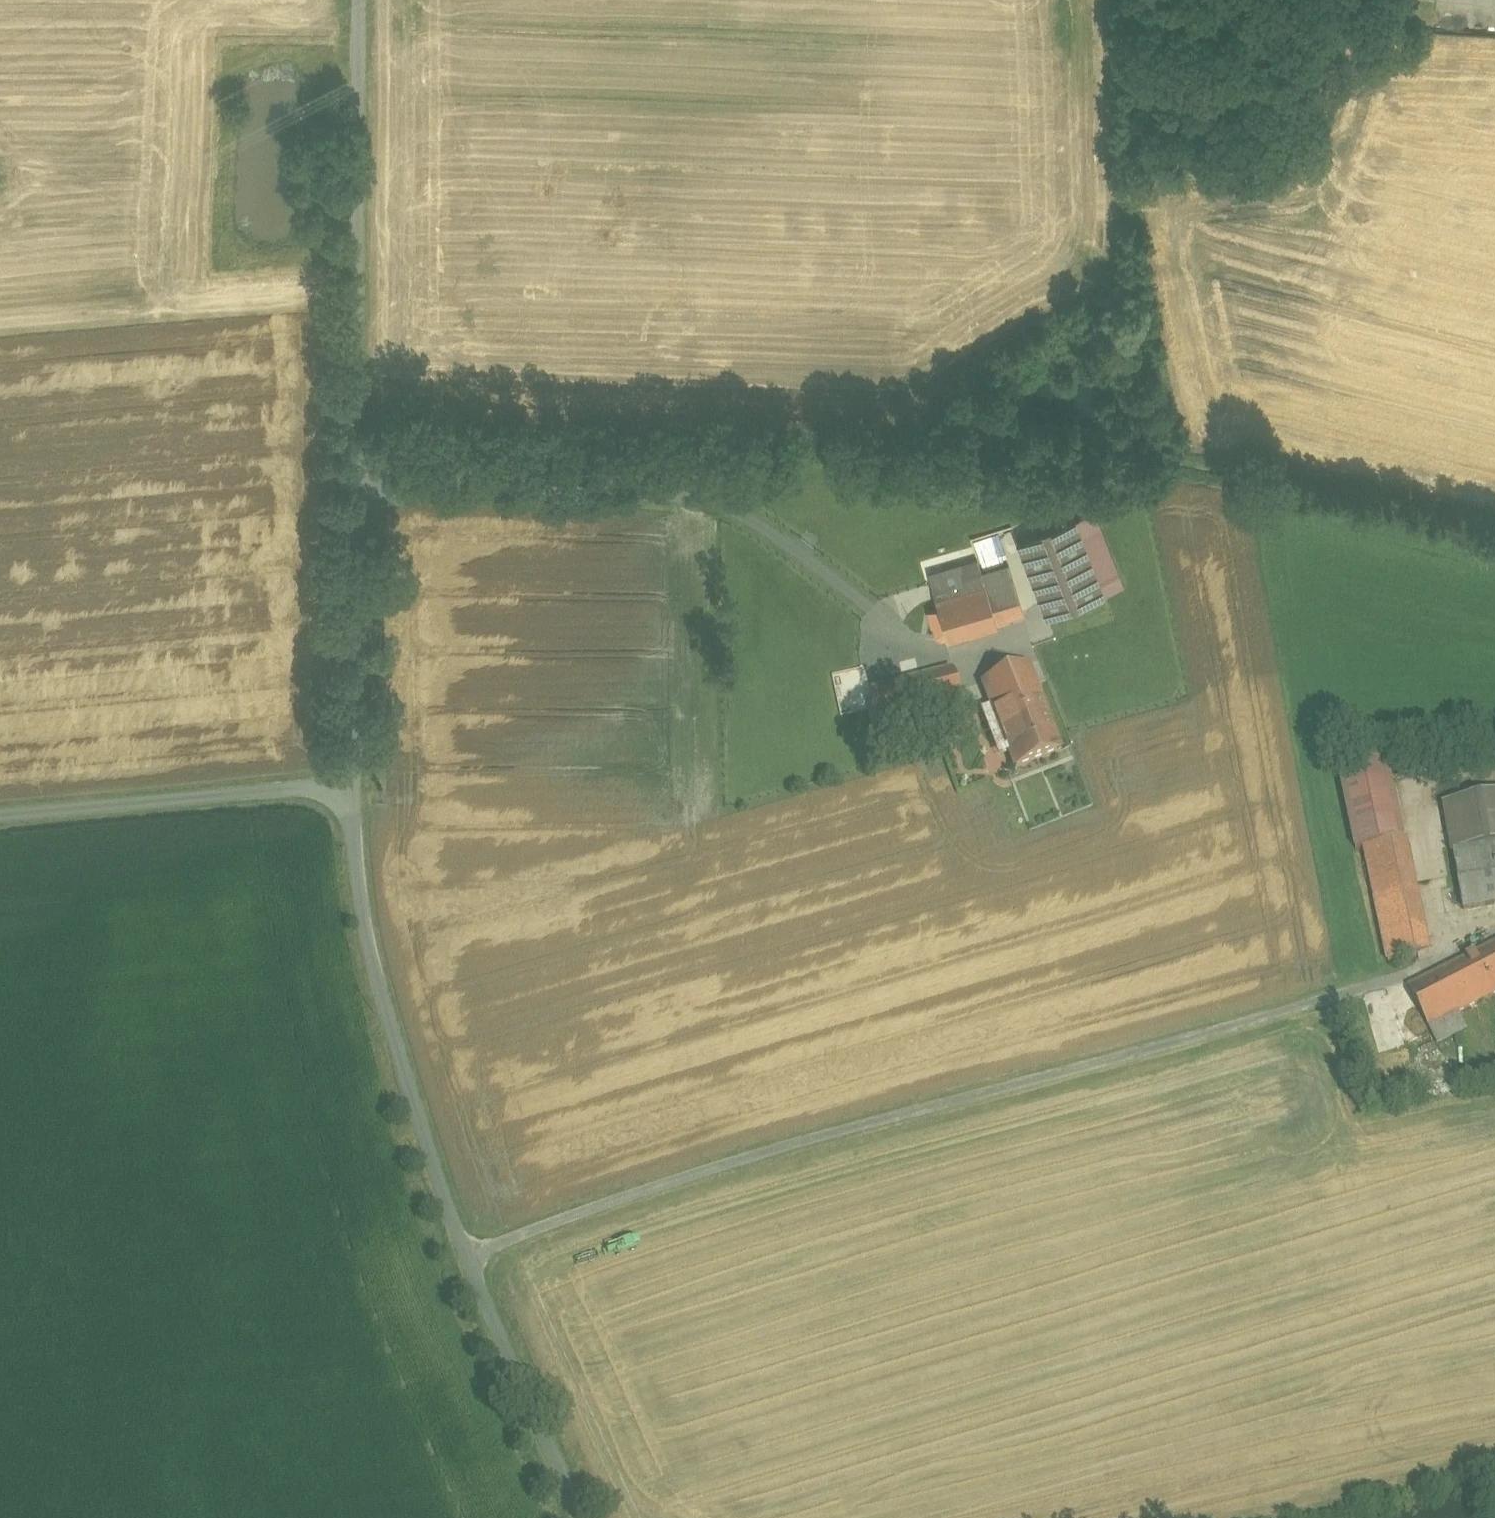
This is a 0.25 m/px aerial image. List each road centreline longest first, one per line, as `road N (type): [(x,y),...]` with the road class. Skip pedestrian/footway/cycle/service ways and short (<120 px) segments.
road 1 (unclassified): [(362,0),(365,499),(350,789)]
road 2 (unclassified): [(580,1517),(442,1189),(393,1033),(366,929),(350,789)]
road 3 (unclassified): [(350,789),(0,818)]

